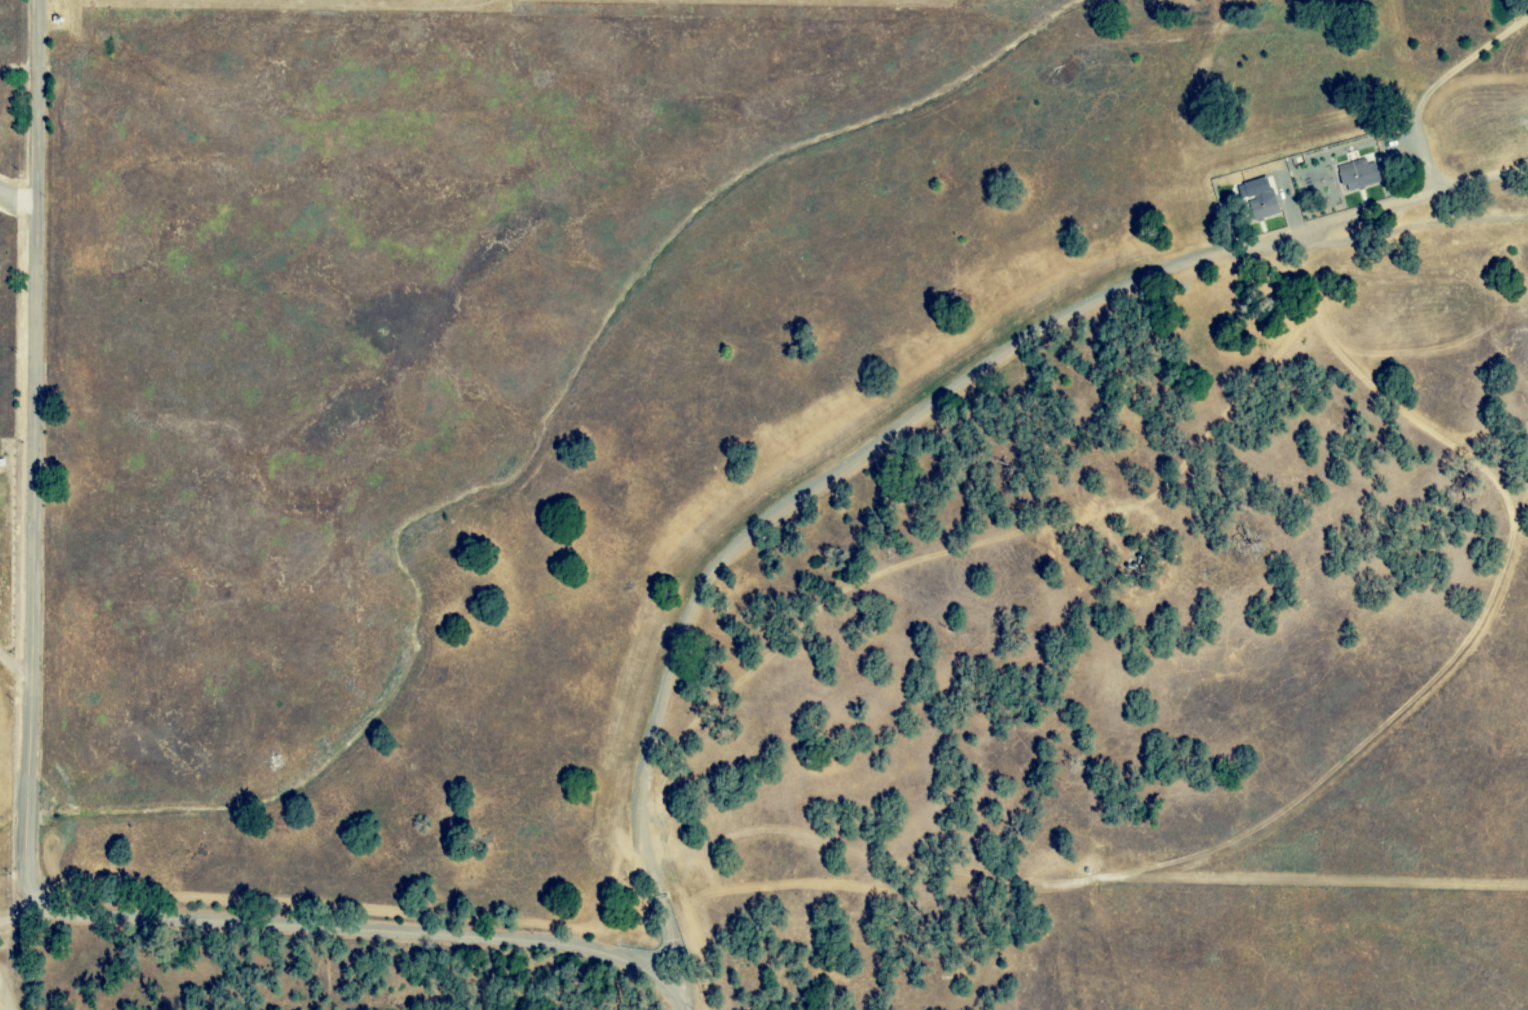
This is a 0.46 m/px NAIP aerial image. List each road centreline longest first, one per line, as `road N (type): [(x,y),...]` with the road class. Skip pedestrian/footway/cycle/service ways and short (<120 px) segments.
road 1 (residential): [(682,1009),(612,953),(584,946),(68,915),(34,886),(43,0)]

